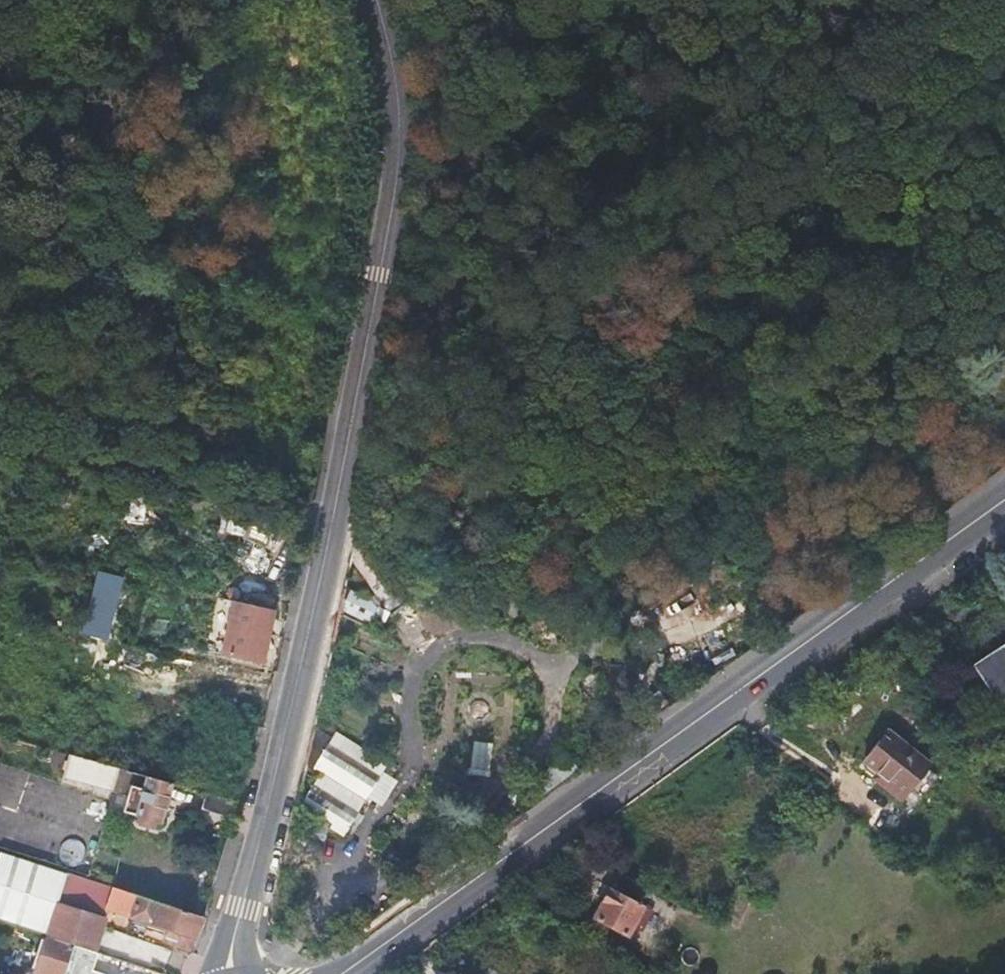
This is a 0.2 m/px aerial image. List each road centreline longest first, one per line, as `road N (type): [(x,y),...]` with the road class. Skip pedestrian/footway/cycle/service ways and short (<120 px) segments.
road 1 (residential): [(377,0),(401,140),(391,228),(333,527),(234,939)]
road 2 (secondary): [(344,973),(1004,500)]
road 3 (track): [(0,442),(333,527)]

